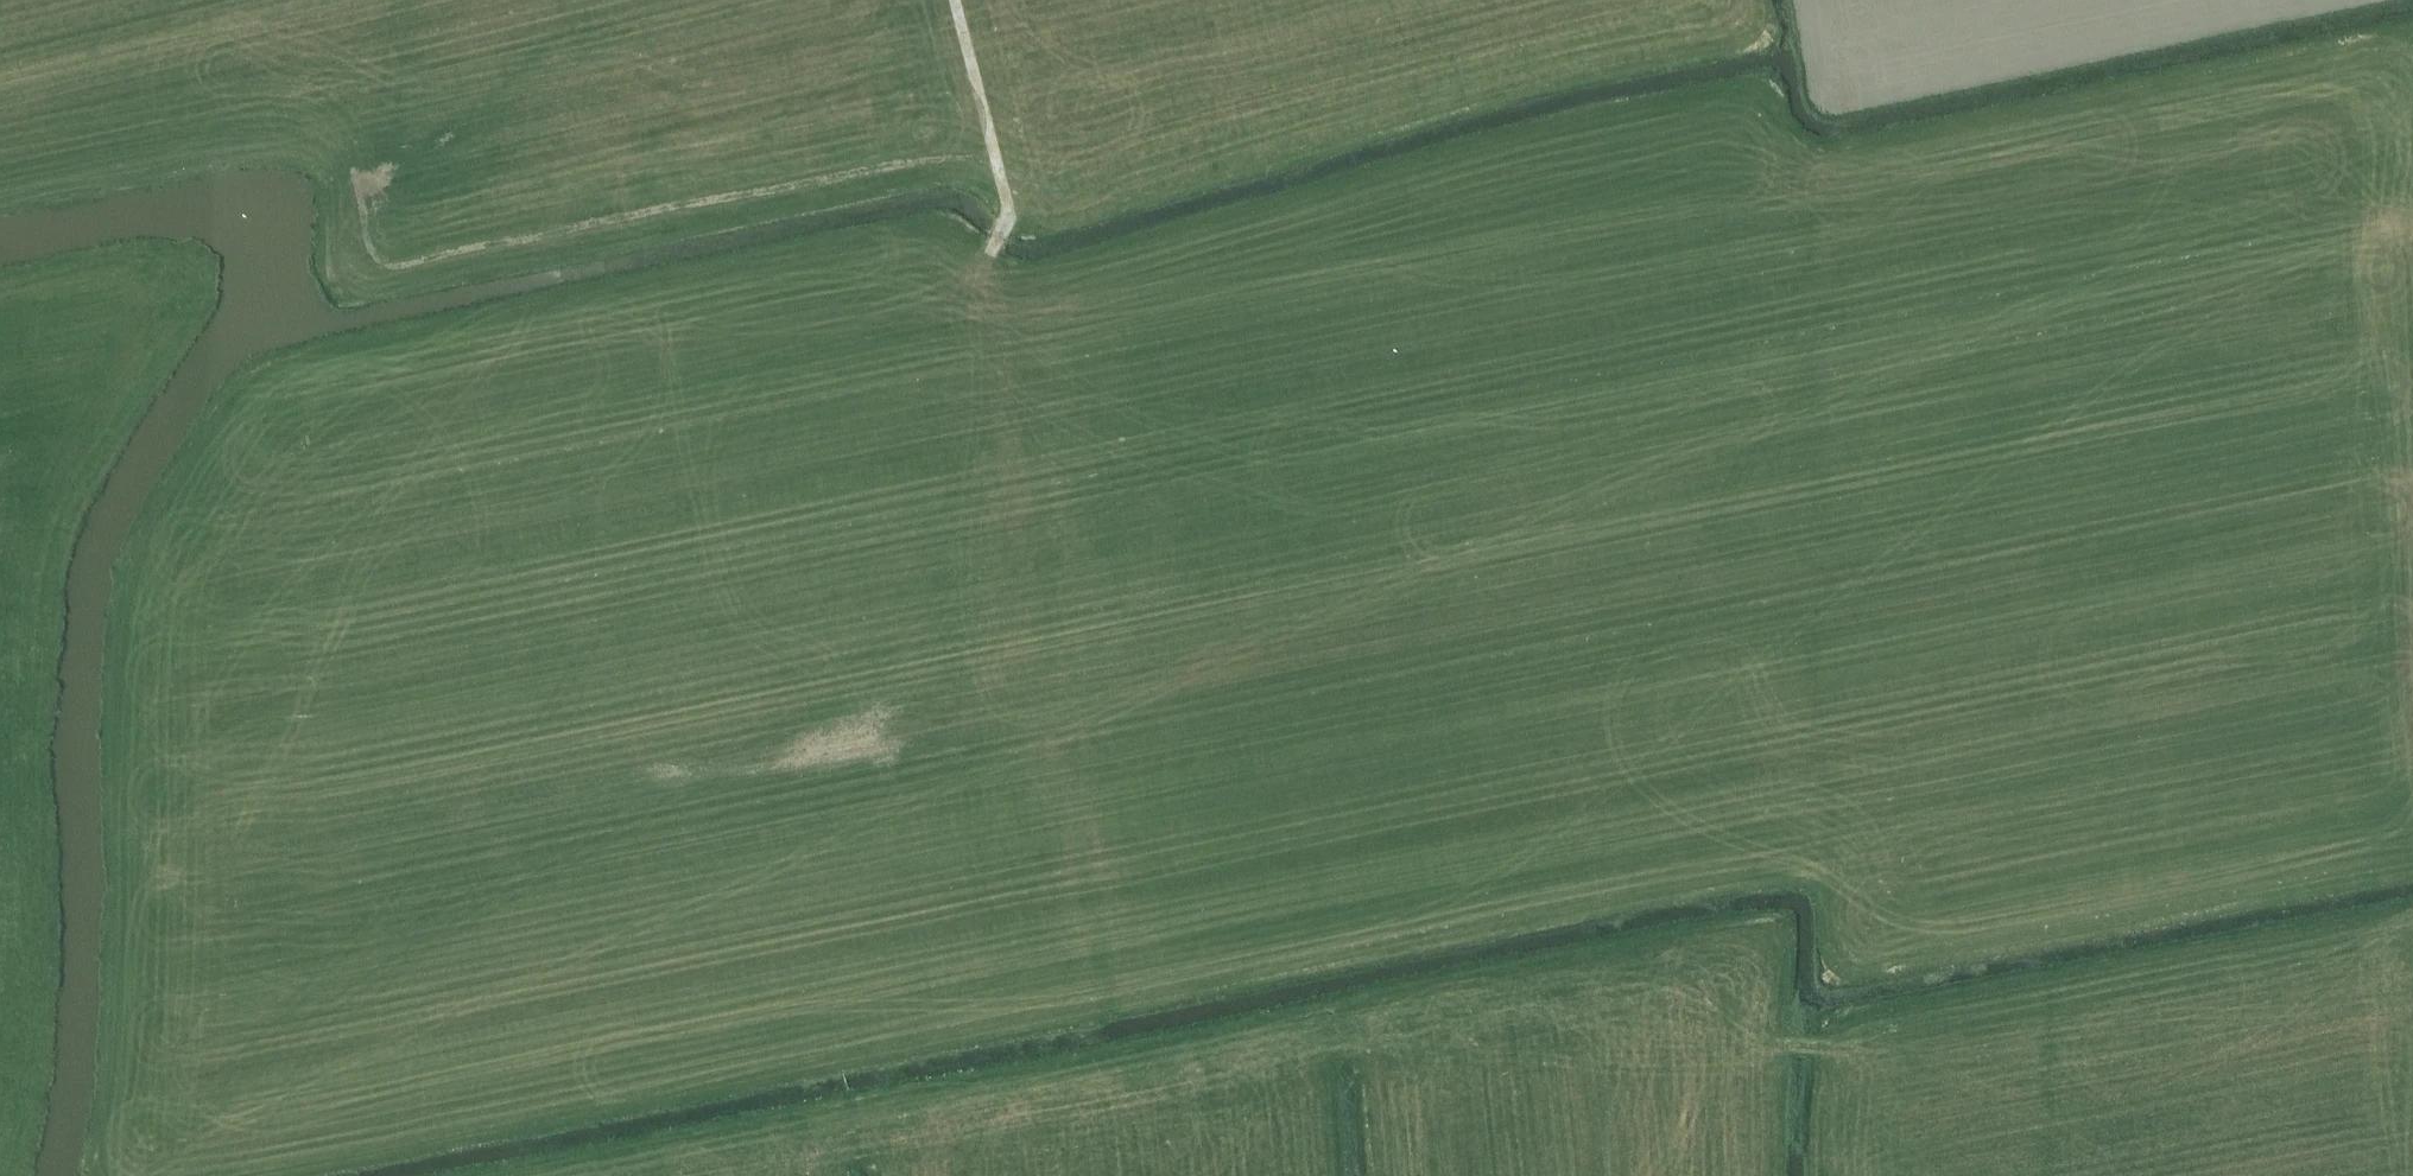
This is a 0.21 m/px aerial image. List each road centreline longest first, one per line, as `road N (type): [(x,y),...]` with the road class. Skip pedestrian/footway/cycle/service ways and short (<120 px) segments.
road 1 (track): [(955,0),(1007,204),(990,256)]

